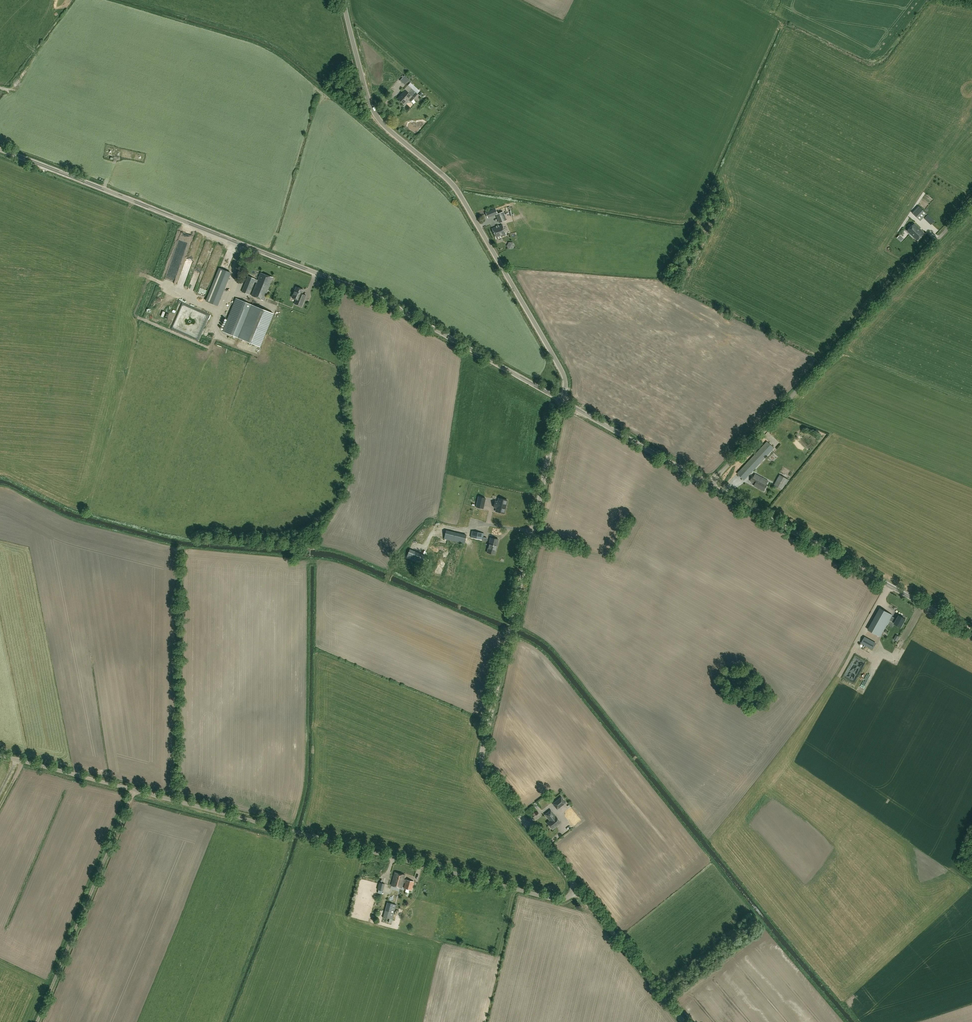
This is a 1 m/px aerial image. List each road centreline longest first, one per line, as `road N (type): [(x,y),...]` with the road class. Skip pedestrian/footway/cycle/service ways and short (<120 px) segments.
road 1 (unclassified): [(0,150),(353,287),(564,400)]
road 2 (unclassified): [(578,890),(554,899),(16,760)]
road 3 (unclassified): [(578,890),(482,762),(564,400)]
road 4 (unclassified): [(564,400),(562,371),(461,197),(373,110),(344,0)]
road 5 (unclassified): [(711,485),(971,203)]
road 6 (unclassified): [(971,632),(711,485)]
road 7 (unclassified): [(711,485),(564,400)]
road 8 (unclassified): [(683,1021),(578,890)]

